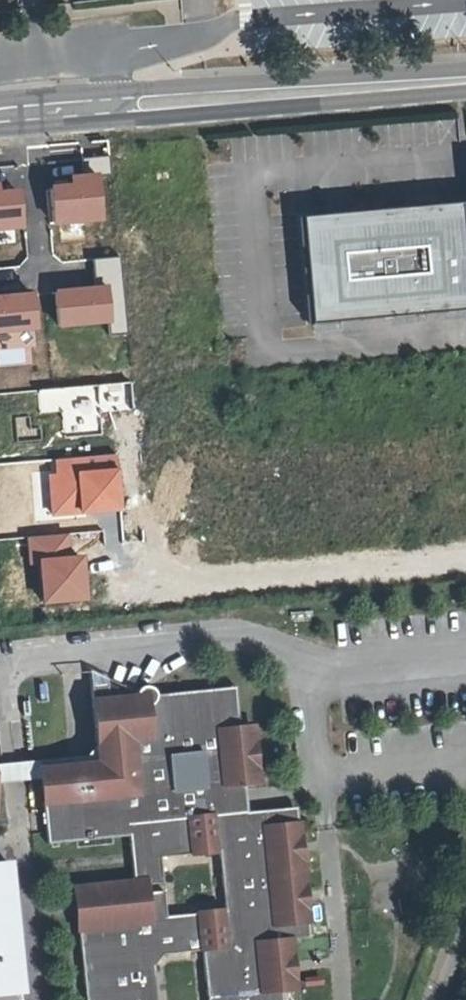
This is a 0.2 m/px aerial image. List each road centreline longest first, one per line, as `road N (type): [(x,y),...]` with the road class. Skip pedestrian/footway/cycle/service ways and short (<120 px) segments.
road 1 (secondary): [(0,118),(465,75)]

